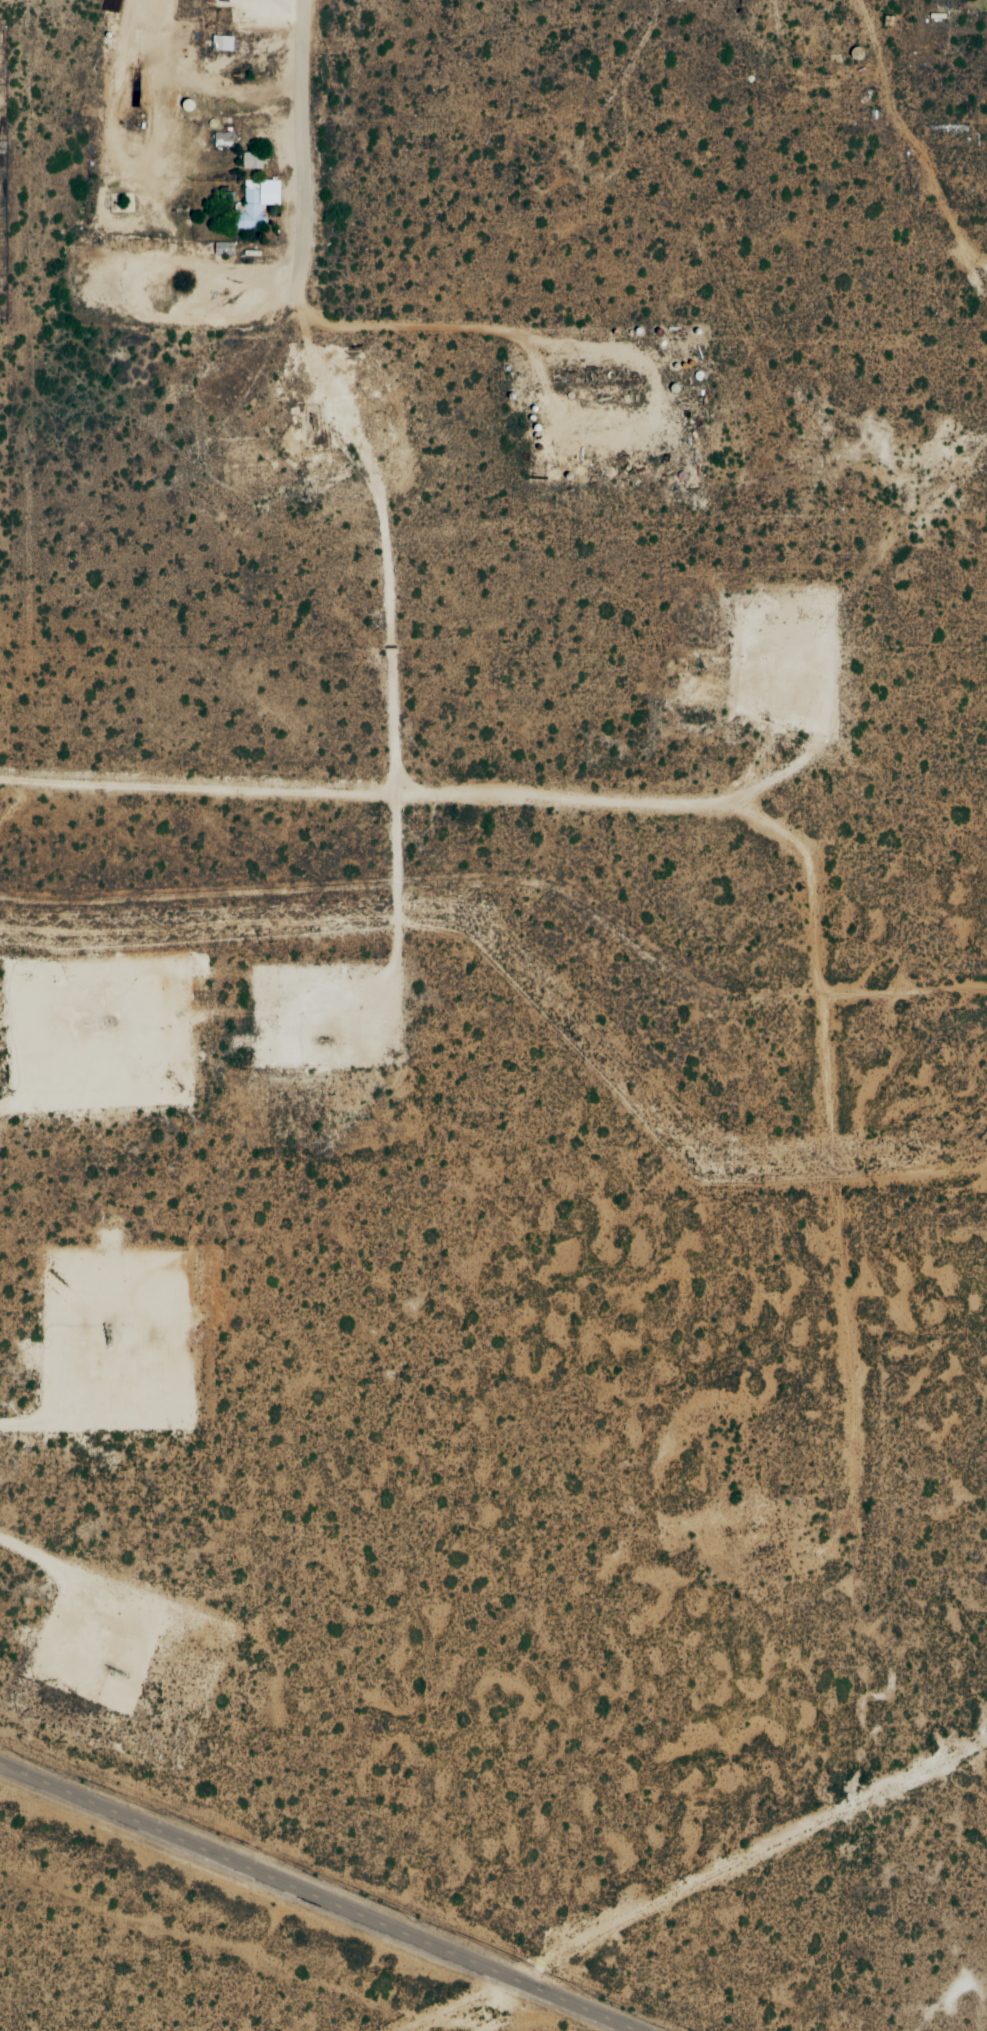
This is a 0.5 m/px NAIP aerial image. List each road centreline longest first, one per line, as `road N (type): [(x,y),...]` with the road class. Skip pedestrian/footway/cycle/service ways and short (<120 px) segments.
road 1 (residential): [(0,785),(692,790),(802,844),(832,917),(851,1485)]
road 2 (residential): [(639,2030),(0,1765)]
road 3 (residential): [(986,316),(793,0)]
road 4 (residential): [(302,0),(298,281)]

